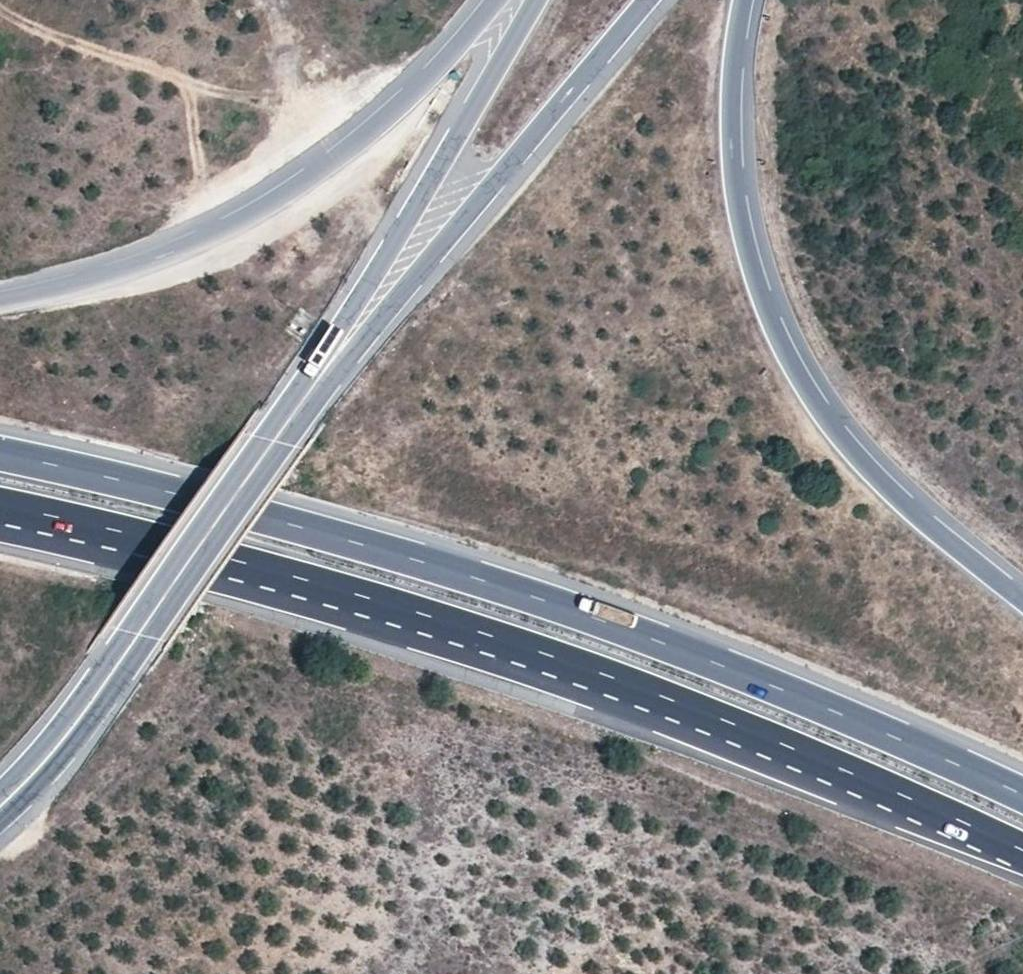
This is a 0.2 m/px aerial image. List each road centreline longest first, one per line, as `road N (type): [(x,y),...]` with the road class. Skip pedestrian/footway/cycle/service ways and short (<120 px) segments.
road 1 (motorway): [(1022,799),(705,662),(468,576),(0,454)]
road 2 (motorway): [(0,827),(71,754),(421,267),(651,0)]
road 3 (trunk): [(0,507),(191,549),(496,637),(861,776)]
road 4 (trunk): [(172,572),(861,776)]
road 5 (trunk): [(1022,598),(889,481),(837,421),(792,347),(760,273),(735,150),(734,65),(746,0)]
road 6 (trunk): [(532,0),(276,422),(172,572)]
road 7 (motorway): [(495,0),(456,54),(294,186),(203,241),(0,300)]
road 8 (trunk): [(172,572),(49,742),(0,790)]
road 9 (trunk): [(861,776),(1022,851)]
road 10 (trunk): [(0,532),(172,572)]

